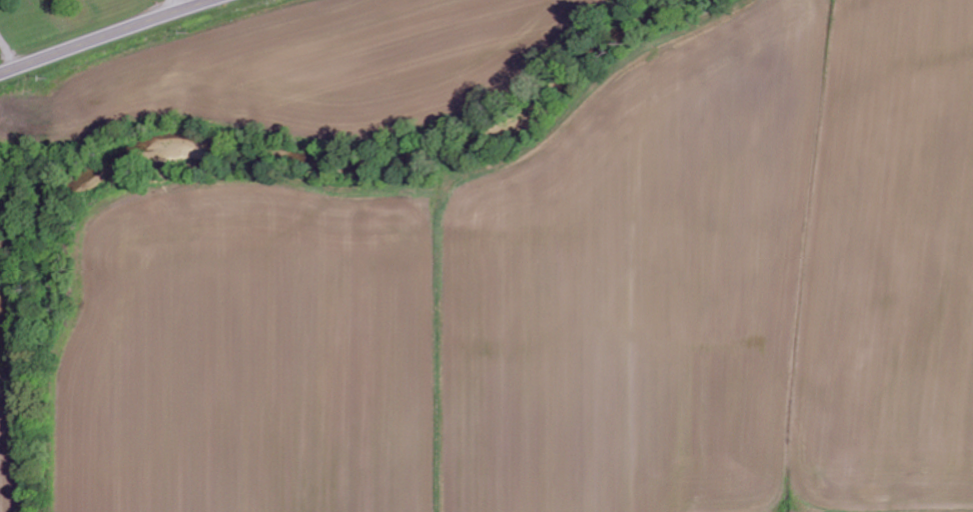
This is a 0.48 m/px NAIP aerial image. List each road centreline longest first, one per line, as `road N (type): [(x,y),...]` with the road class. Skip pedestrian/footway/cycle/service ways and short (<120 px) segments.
road 1 (secondary): [(0,77),(224,0)]

